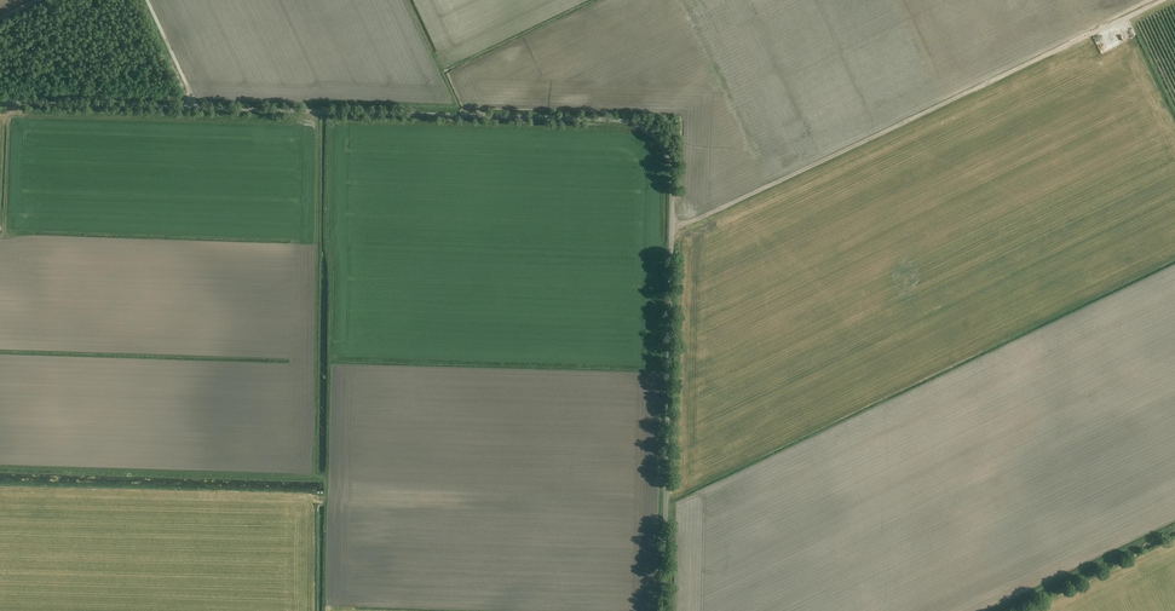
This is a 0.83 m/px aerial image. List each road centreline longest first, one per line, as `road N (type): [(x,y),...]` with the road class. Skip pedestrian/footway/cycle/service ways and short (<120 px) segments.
road 1 (unclassified): [(0,102),(625,120),(649,133),(666,152),(673,181),(663,610)]
road 2 (track): [(672,230),(1161,0)]

